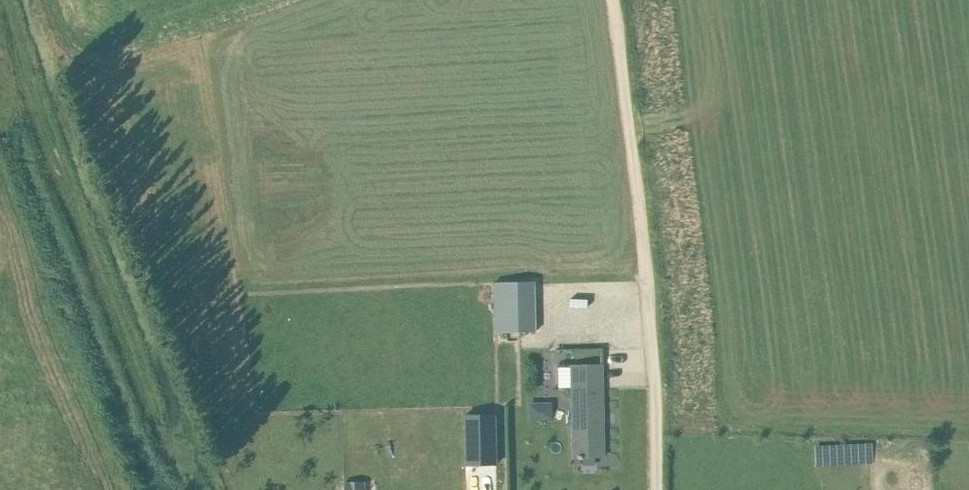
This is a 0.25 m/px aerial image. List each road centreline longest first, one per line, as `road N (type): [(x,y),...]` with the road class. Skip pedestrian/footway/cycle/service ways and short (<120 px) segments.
road 1 (track): [(612,0),(646,263),(657,489)]
road 2 (track): [(143,420),(153,405),(3,0)]

